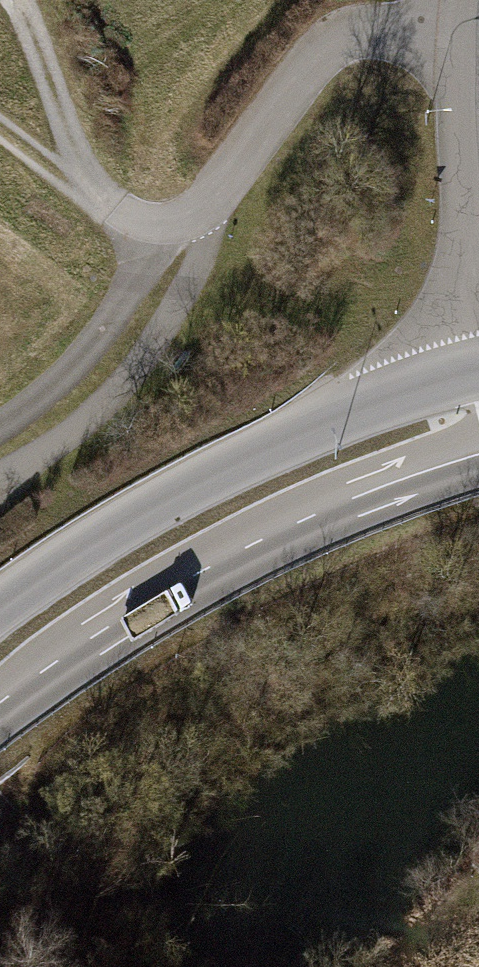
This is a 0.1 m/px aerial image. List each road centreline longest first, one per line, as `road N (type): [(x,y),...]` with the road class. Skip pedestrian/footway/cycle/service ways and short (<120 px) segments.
road 1 (secondary): [(0,713),(72,652),(259,544),(478,457)]
road 2 (secondary): [(478,369),(311,430),(205,478),(0,605)]
road 3 (track): [(99,194),(56,85),(11,0)]

